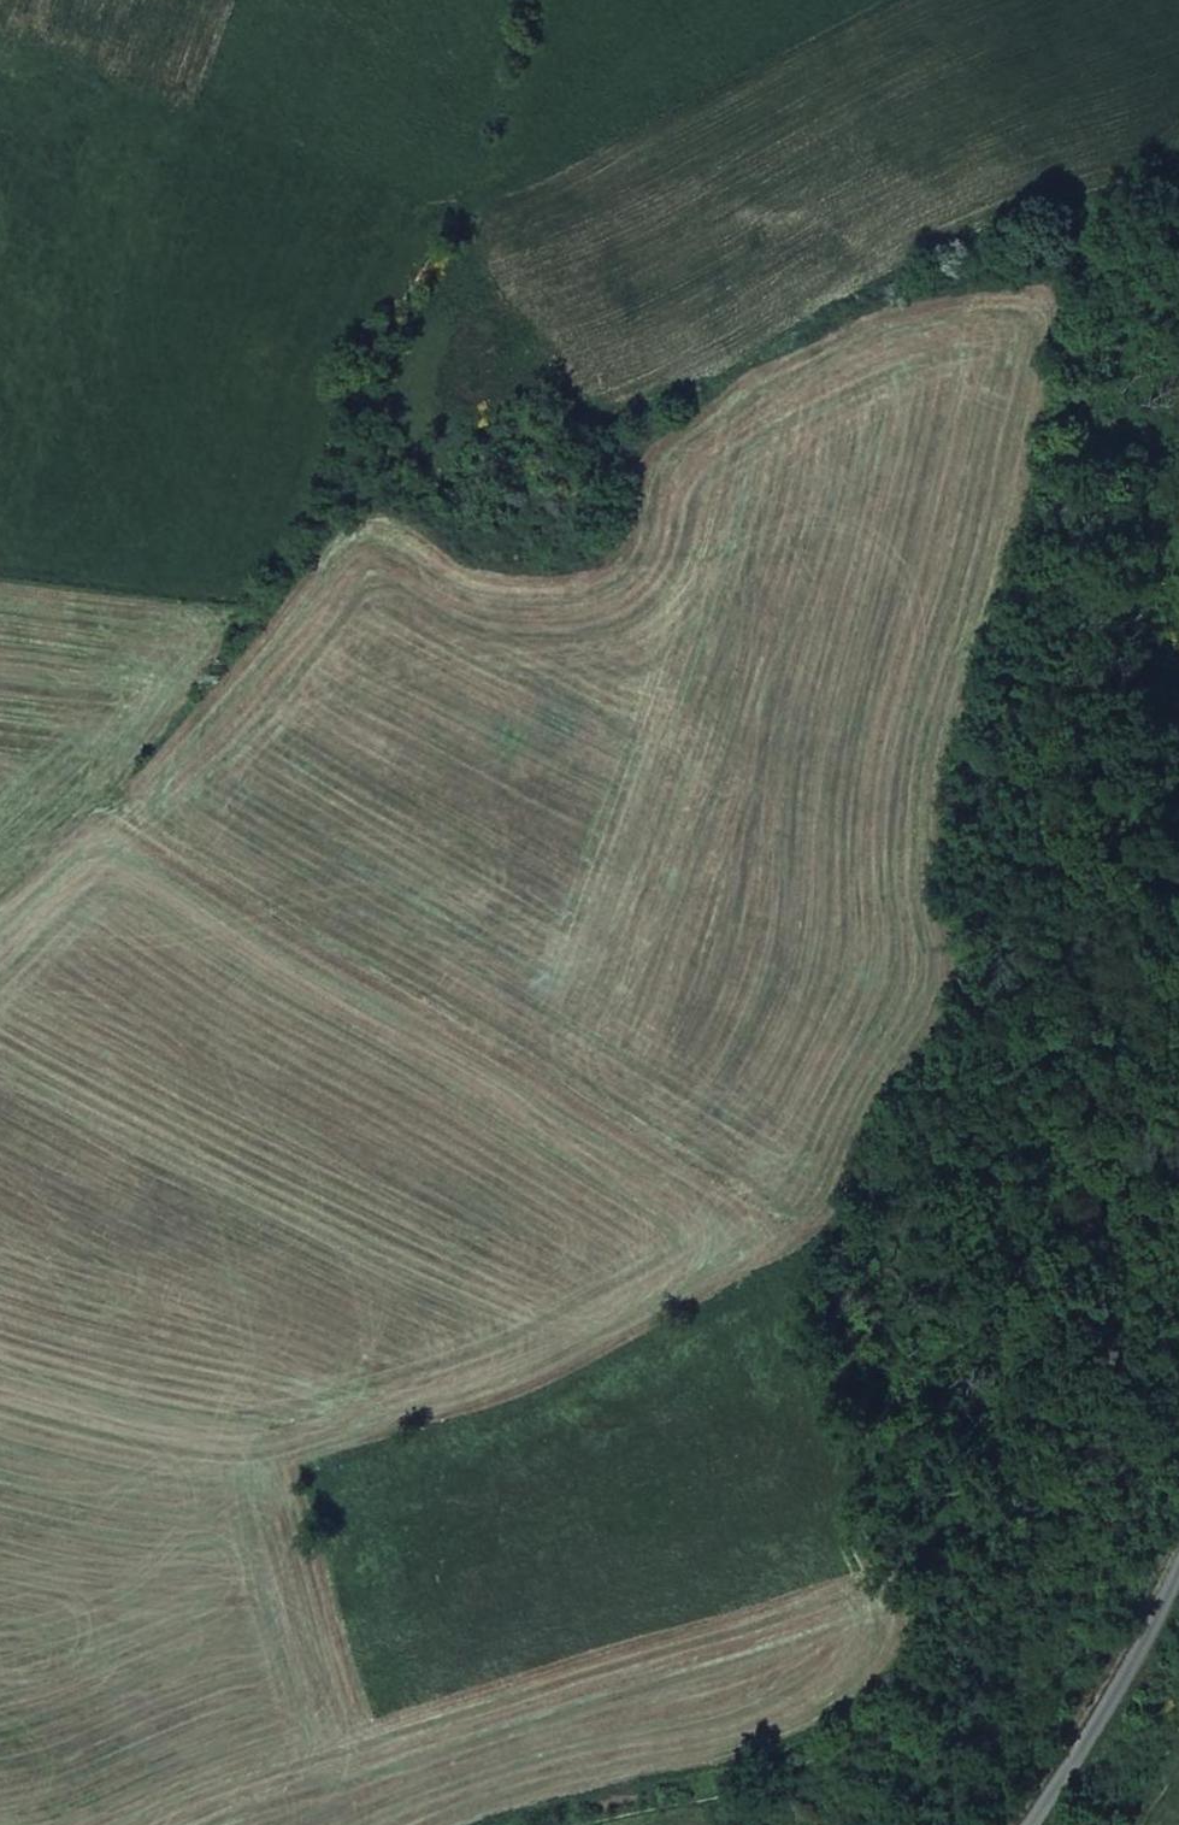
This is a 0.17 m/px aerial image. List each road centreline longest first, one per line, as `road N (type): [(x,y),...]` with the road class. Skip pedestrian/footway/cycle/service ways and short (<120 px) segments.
road 1 (track): [(537,0),(510,109),(395,332),(325,524),(146,761),(0,893)]
road 2 (residential): [(1178,1529),(1154,1602),(1079,1724),(997,1824)]

